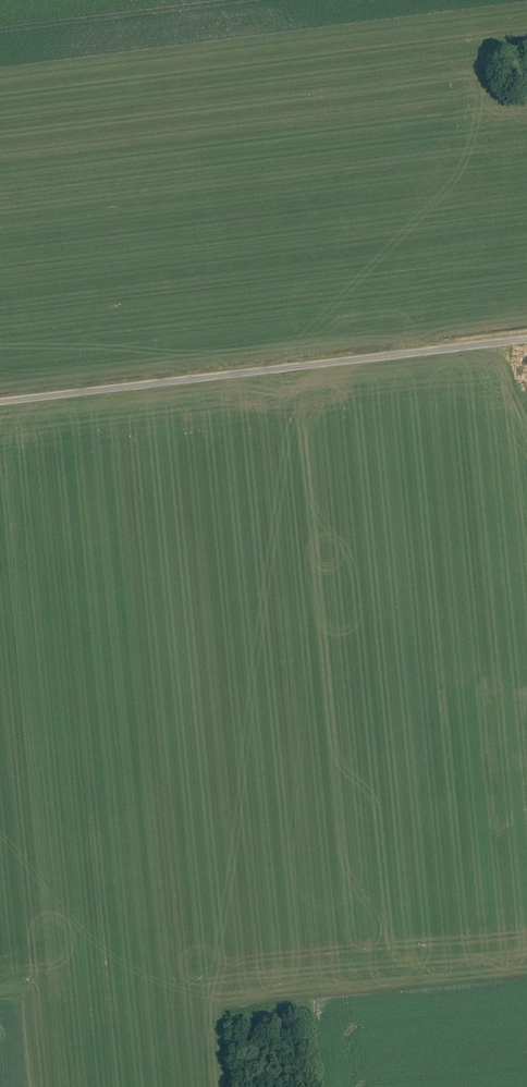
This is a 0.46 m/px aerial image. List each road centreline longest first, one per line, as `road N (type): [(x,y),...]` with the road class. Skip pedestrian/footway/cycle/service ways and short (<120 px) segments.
road 1 (unclassified): [(0,401),(526,339)]

